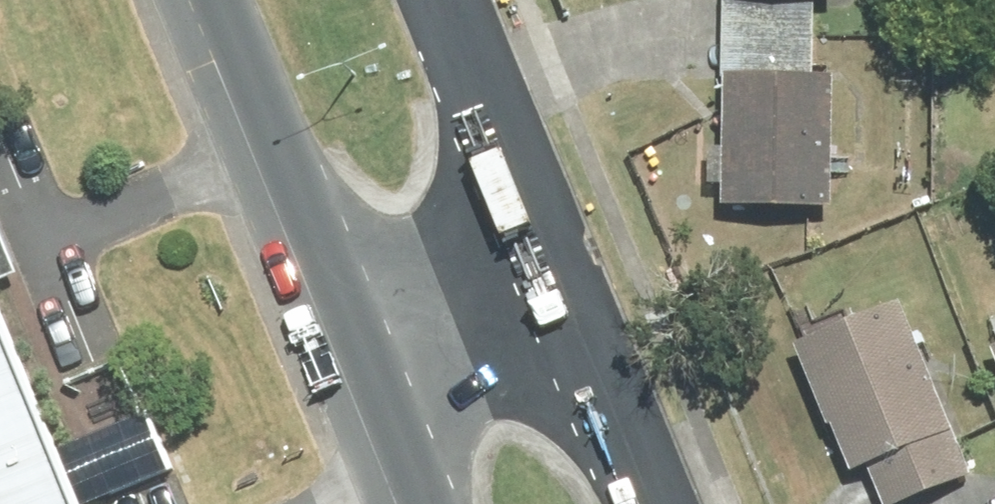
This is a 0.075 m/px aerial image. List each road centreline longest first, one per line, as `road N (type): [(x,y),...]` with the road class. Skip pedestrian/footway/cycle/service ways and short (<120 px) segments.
road 1 (secondary): [(361,343),(218,0)]
road 2 (secondary): [(464,0),(572,260)]
road 3 (secondary): [(572,260),(666,503)]
road 4 (secondary): [(361,343),(572,260)]
road 5 (secondary): [(426,503),(361,343)]

